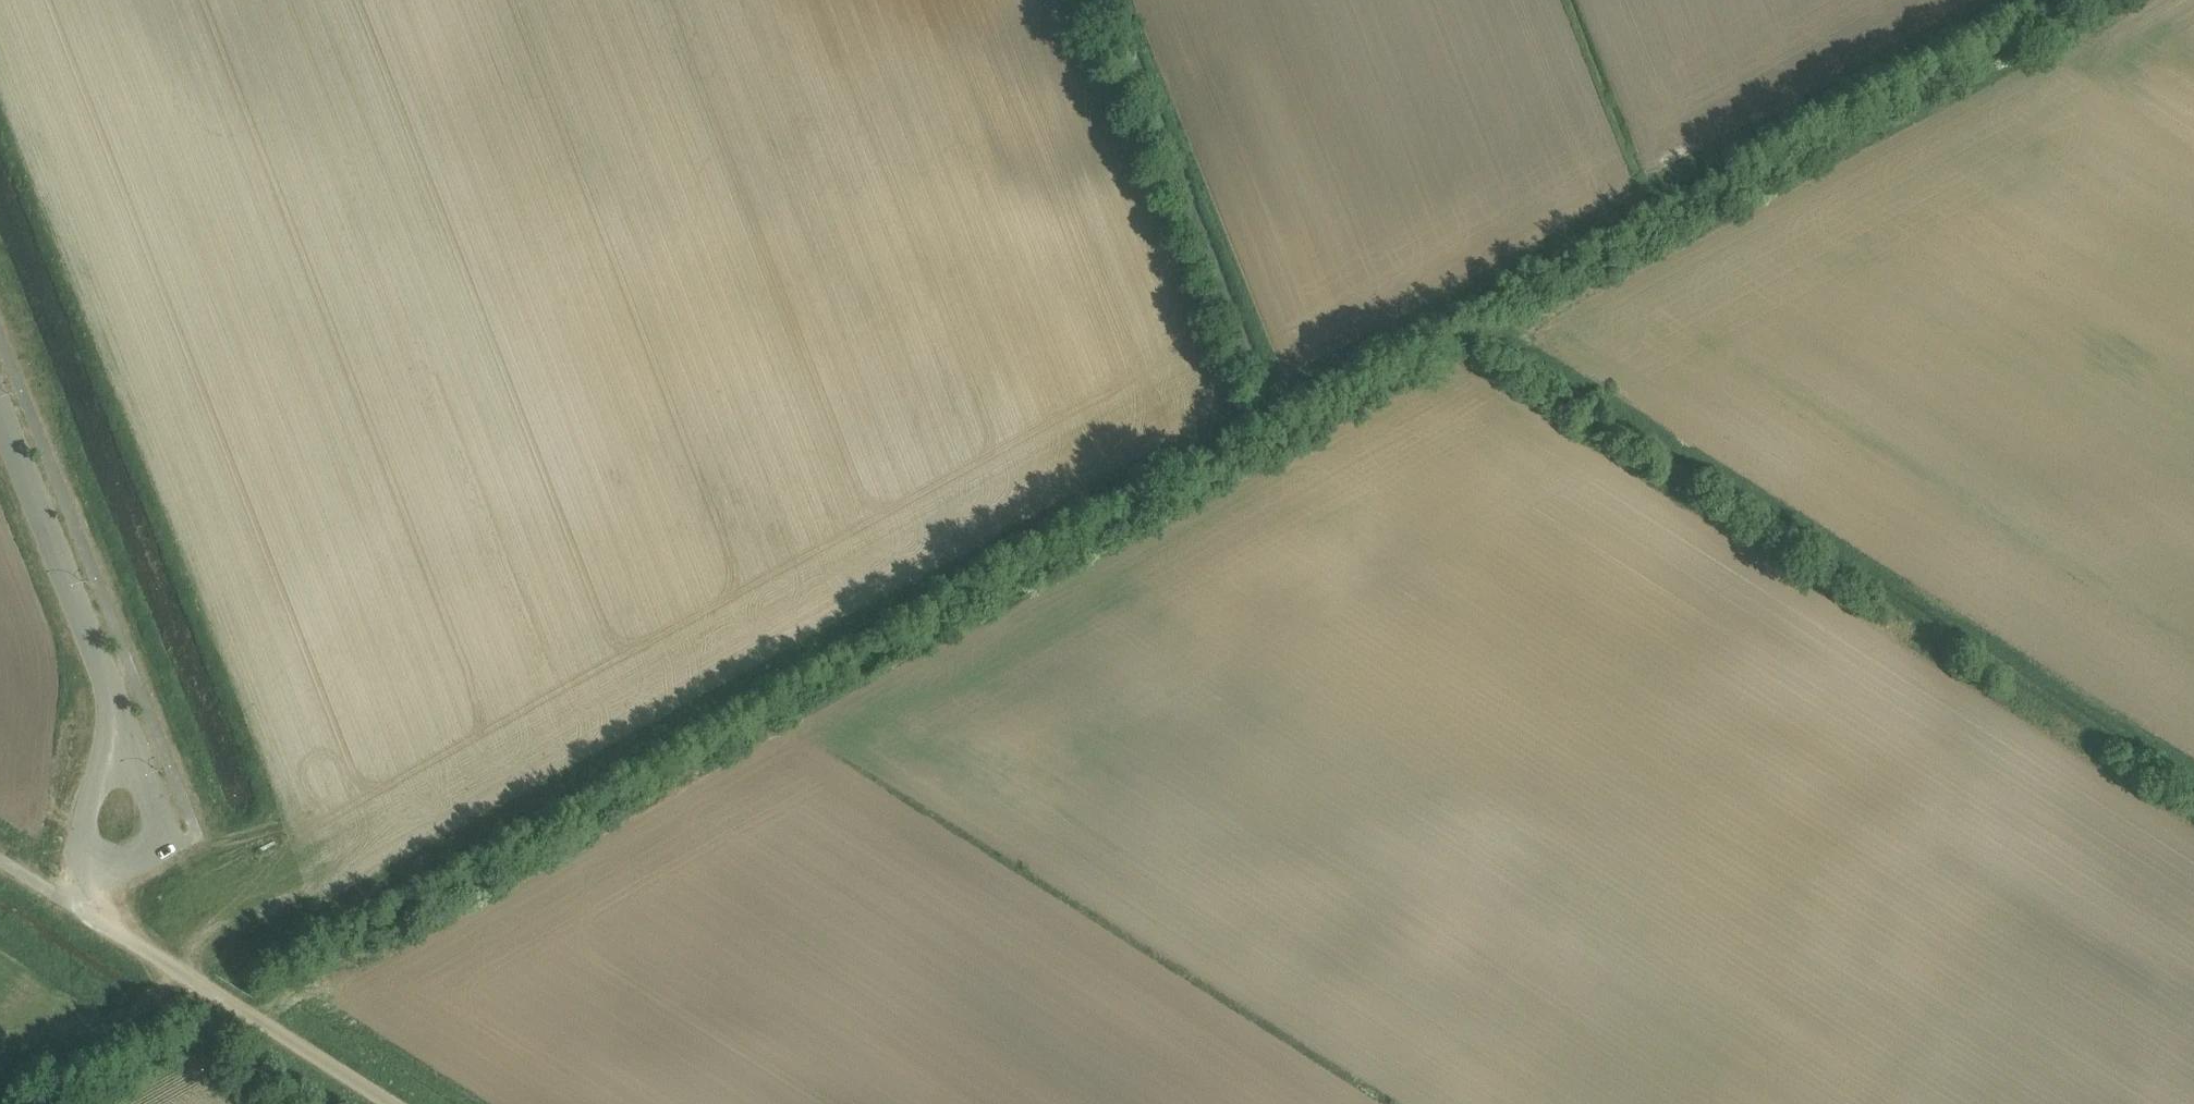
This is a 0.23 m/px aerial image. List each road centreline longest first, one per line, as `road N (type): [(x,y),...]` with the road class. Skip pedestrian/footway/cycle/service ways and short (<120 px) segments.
road 1 (unclassified): [(0,415),(110,689),(119,775)]
road 2 (unclassified): [(385,1103),(72,906)]
road 3 (unclassified): [(102,865),(137,857),(150,838),(148,803),(139,786),(119,775)]

